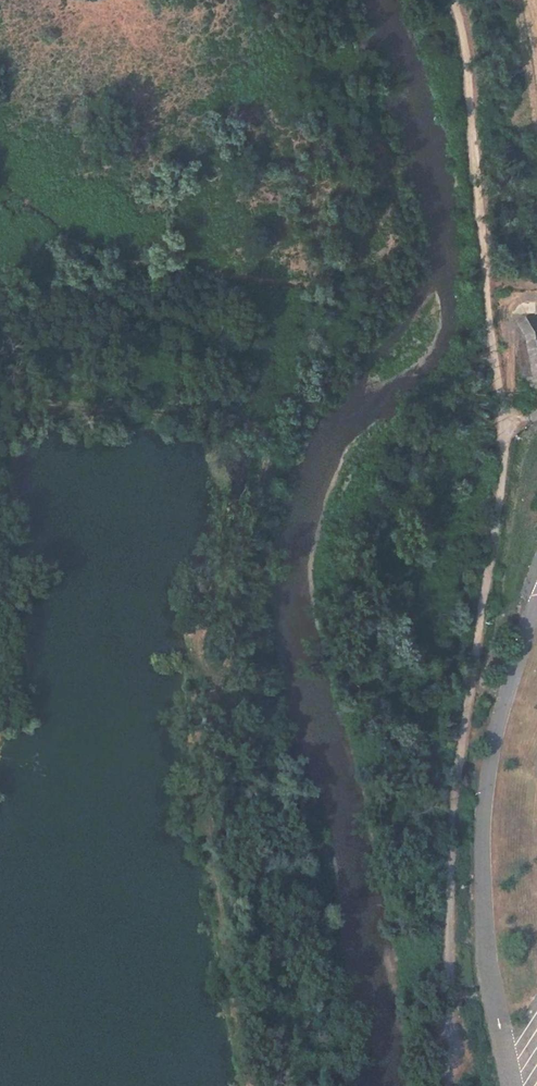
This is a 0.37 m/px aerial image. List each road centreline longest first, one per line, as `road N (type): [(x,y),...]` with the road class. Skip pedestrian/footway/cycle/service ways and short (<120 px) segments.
road 1 (unclassified): [(511,423),(470,685),(455,851),(445,1002),(454,1085)]
road 2 (track): [(451,0),(461,26),(495,370),(501,413),(511,423)]

